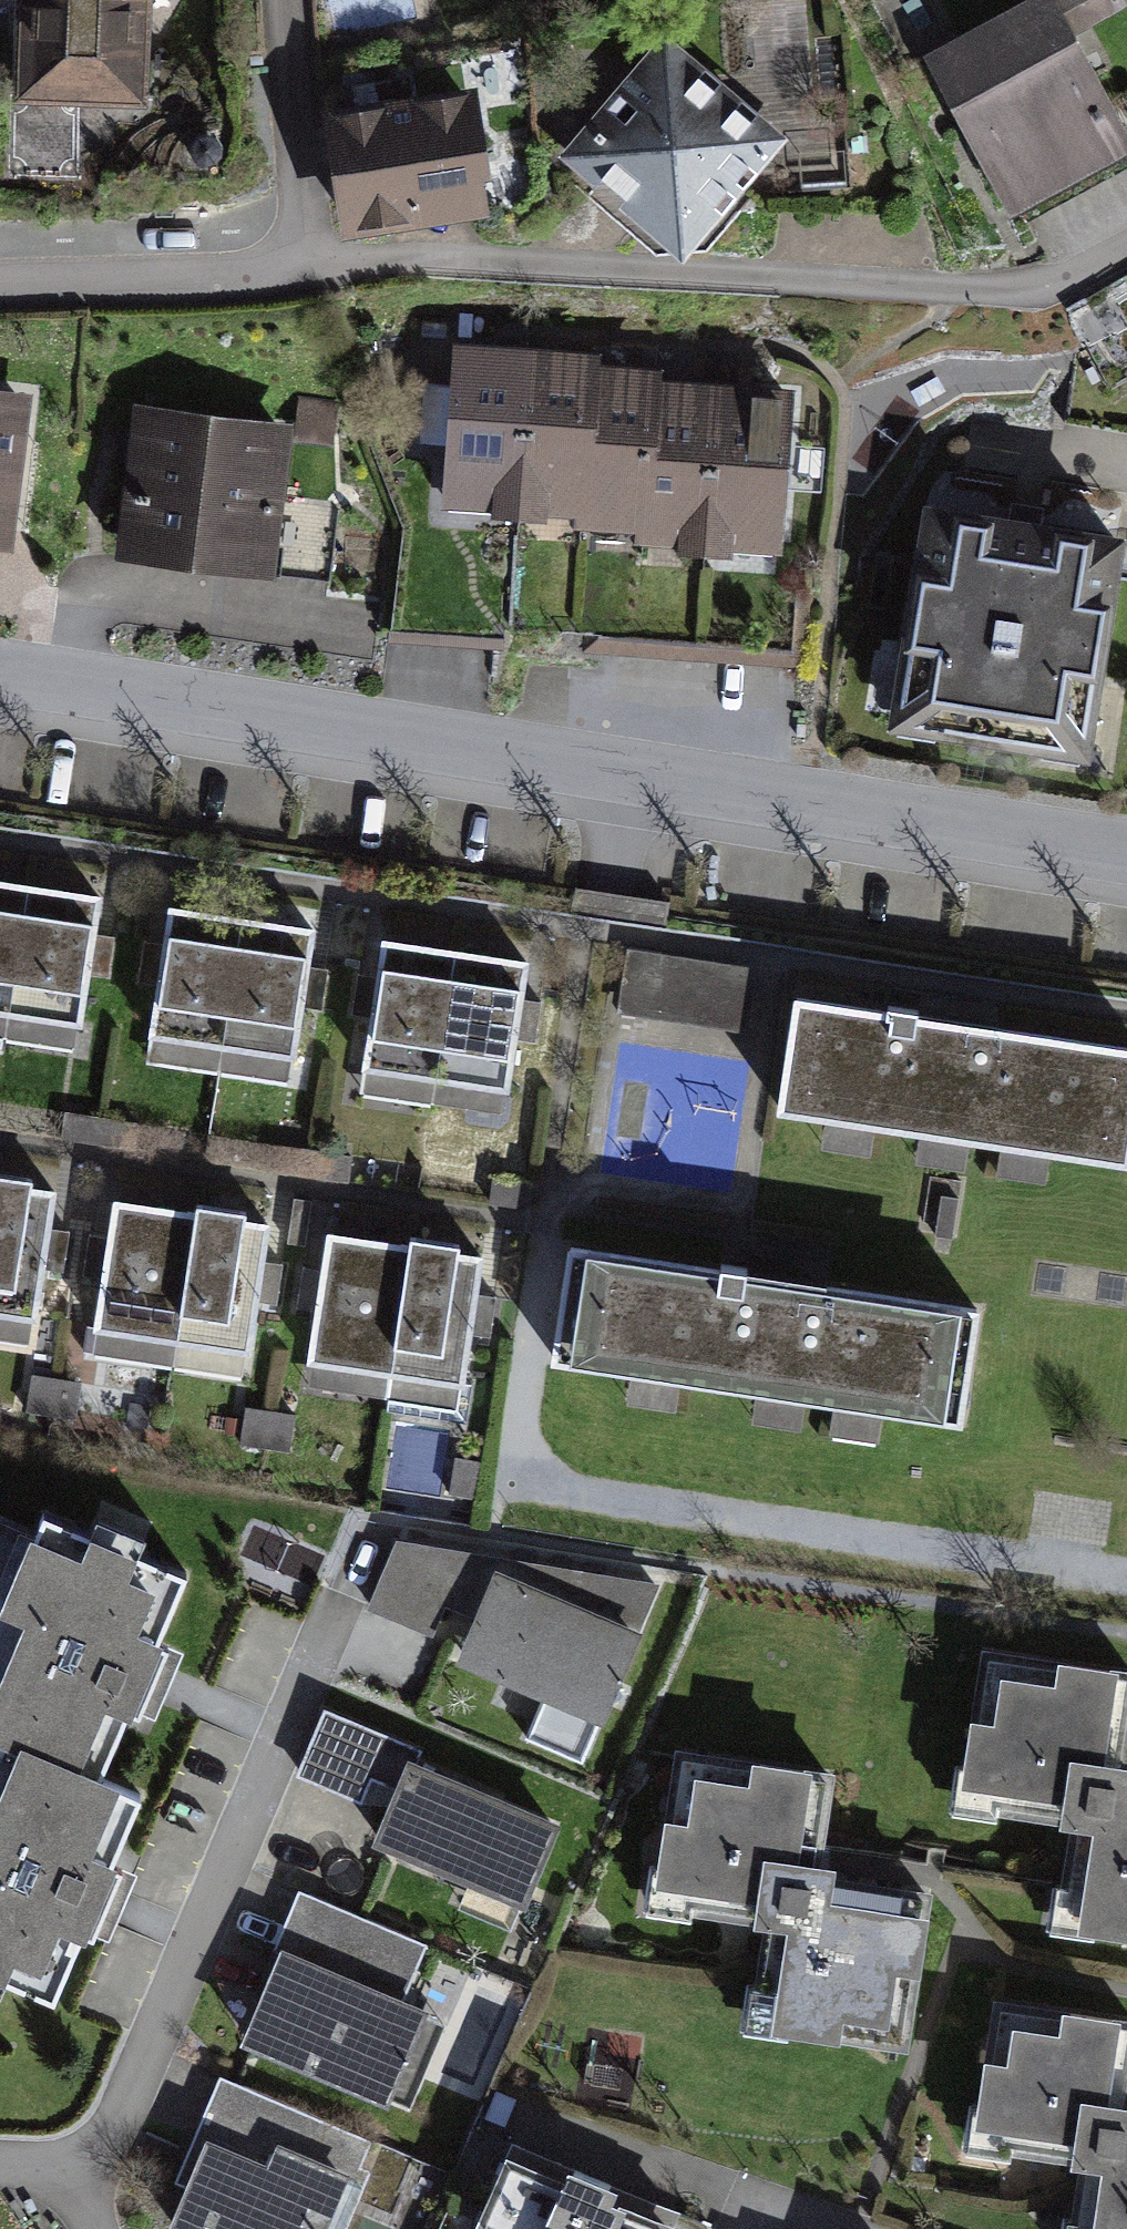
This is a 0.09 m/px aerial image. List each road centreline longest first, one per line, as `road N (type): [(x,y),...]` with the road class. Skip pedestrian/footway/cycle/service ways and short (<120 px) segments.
road 1 (residential): [(0,667),(1126,855)]
road 2 (motorway): [(0,1131),(1126,1305)]
road 3 (motorway): [(1126,1166),(0,995)]
road 4 (residential): [(296,279),(487,267),(1013,305),(1083,281),(1126,248)]
road 5 (residential): [(60,2179),(108,2150),(337,1607)]
road 6 (residential): [(0,285),(296,279)]
road 7 (residential): [(296,279),(287,0)]

